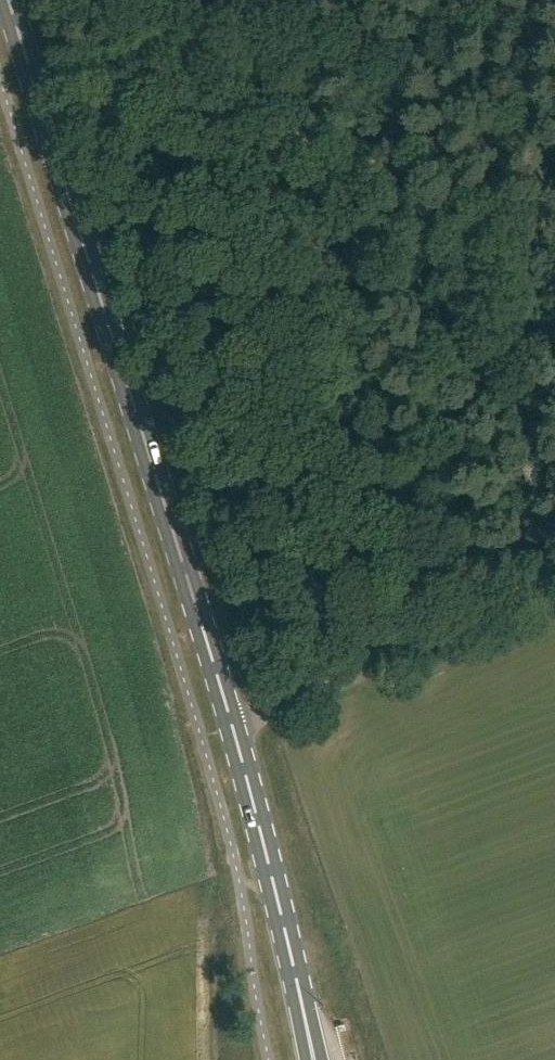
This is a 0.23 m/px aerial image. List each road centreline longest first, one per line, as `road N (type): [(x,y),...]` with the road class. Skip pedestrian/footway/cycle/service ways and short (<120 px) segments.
road 1 (primary): [(314,1059),(233,727),(11,0)]
road 2 (track): [(233,727),(554,575)]

